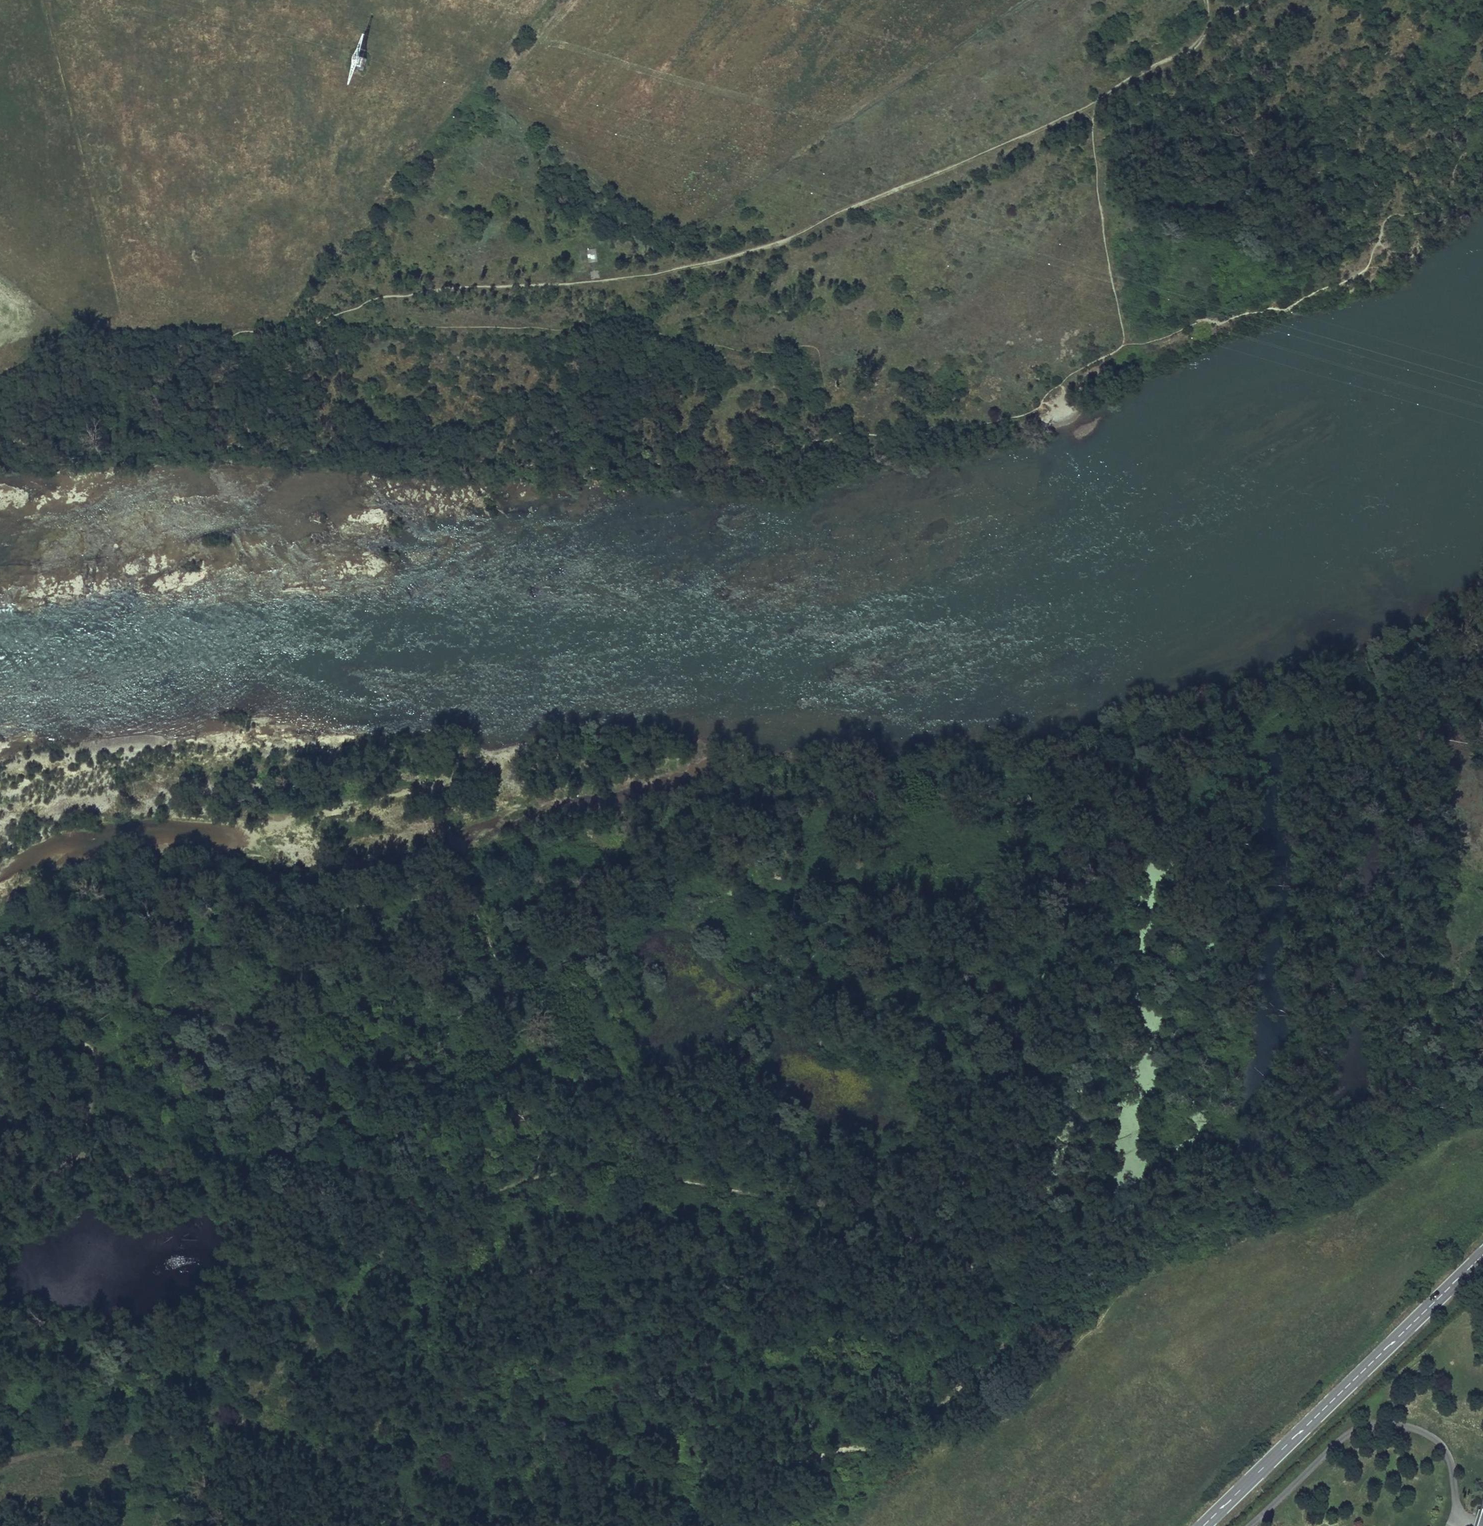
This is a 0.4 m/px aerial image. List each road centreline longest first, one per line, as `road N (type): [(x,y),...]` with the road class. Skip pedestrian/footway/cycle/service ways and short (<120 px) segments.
road 1 (track): [(394,297),(638,278),(798,235),(1098,101),(1196,42),(1206,29),(1205,0)]
road 2 (secondary): [(1203,1525),(1482,1255)]

